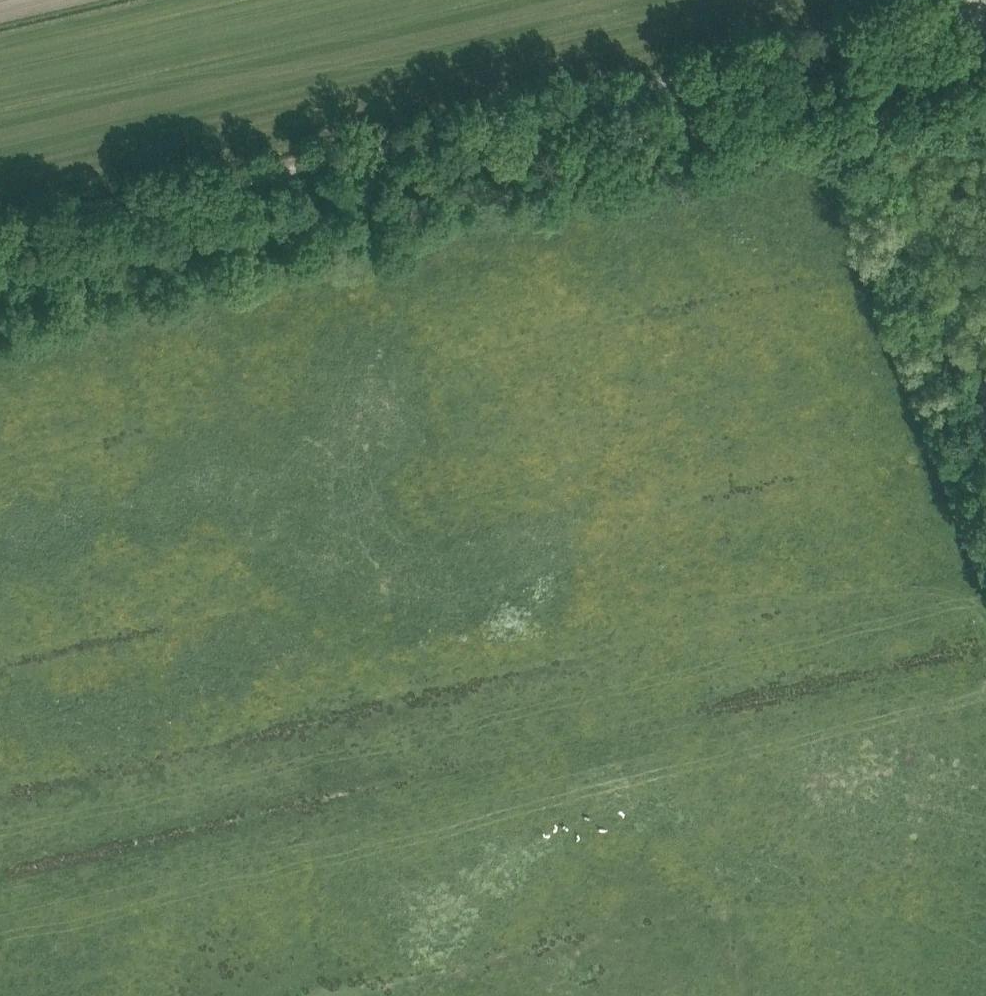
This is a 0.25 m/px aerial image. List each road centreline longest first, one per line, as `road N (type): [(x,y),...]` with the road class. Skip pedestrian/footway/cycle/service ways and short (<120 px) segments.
road 1 (track): [(0,233),(972,10)]

